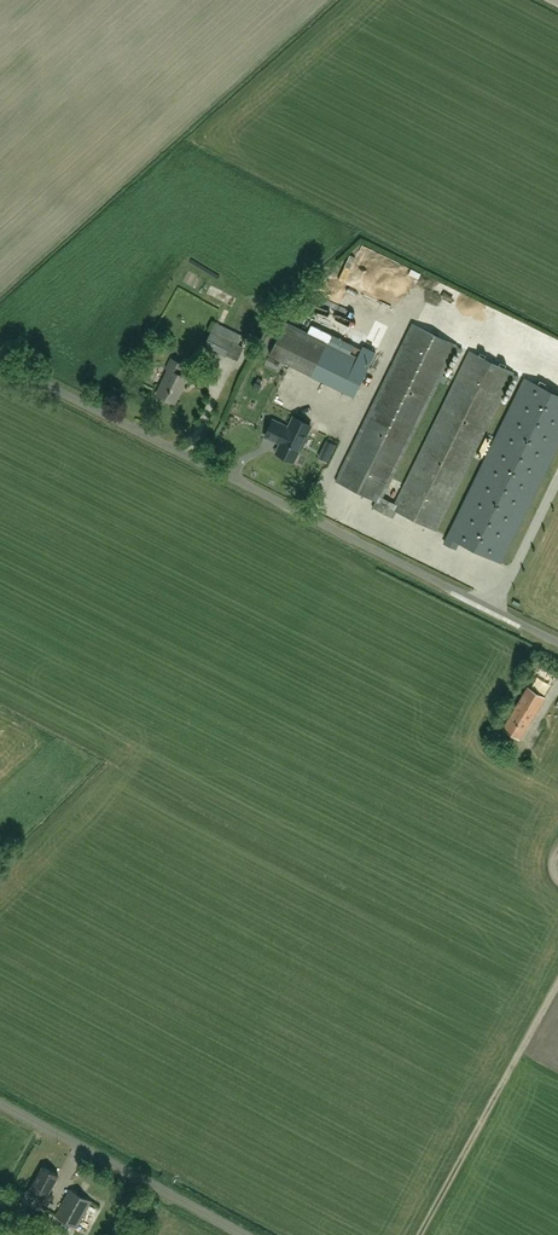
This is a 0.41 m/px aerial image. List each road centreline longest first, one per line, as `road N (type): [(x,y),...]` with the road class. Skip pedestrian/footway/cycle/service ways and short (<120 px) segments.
road 1 (unclassified): [(557,645),(0,364)]
road 2 (track): [(420,1234),(557,984)]
road 3 (unclassified): [(244,1234),(0,1104)]

